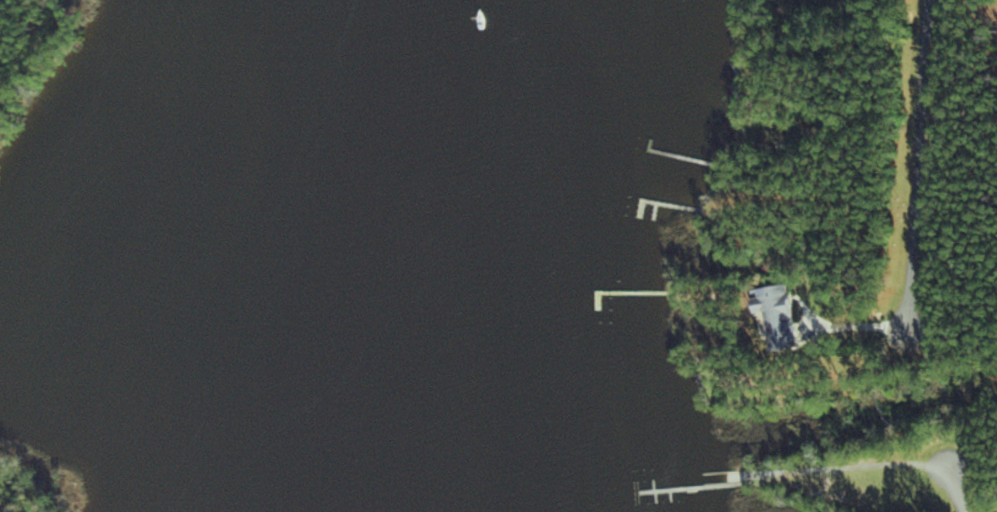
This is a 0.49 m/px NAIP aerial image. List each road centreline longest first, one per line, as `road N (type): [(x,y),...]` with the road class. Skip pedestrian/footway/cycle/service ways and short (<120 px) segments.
road 1 (residential): [(916,323),(934,0)]

